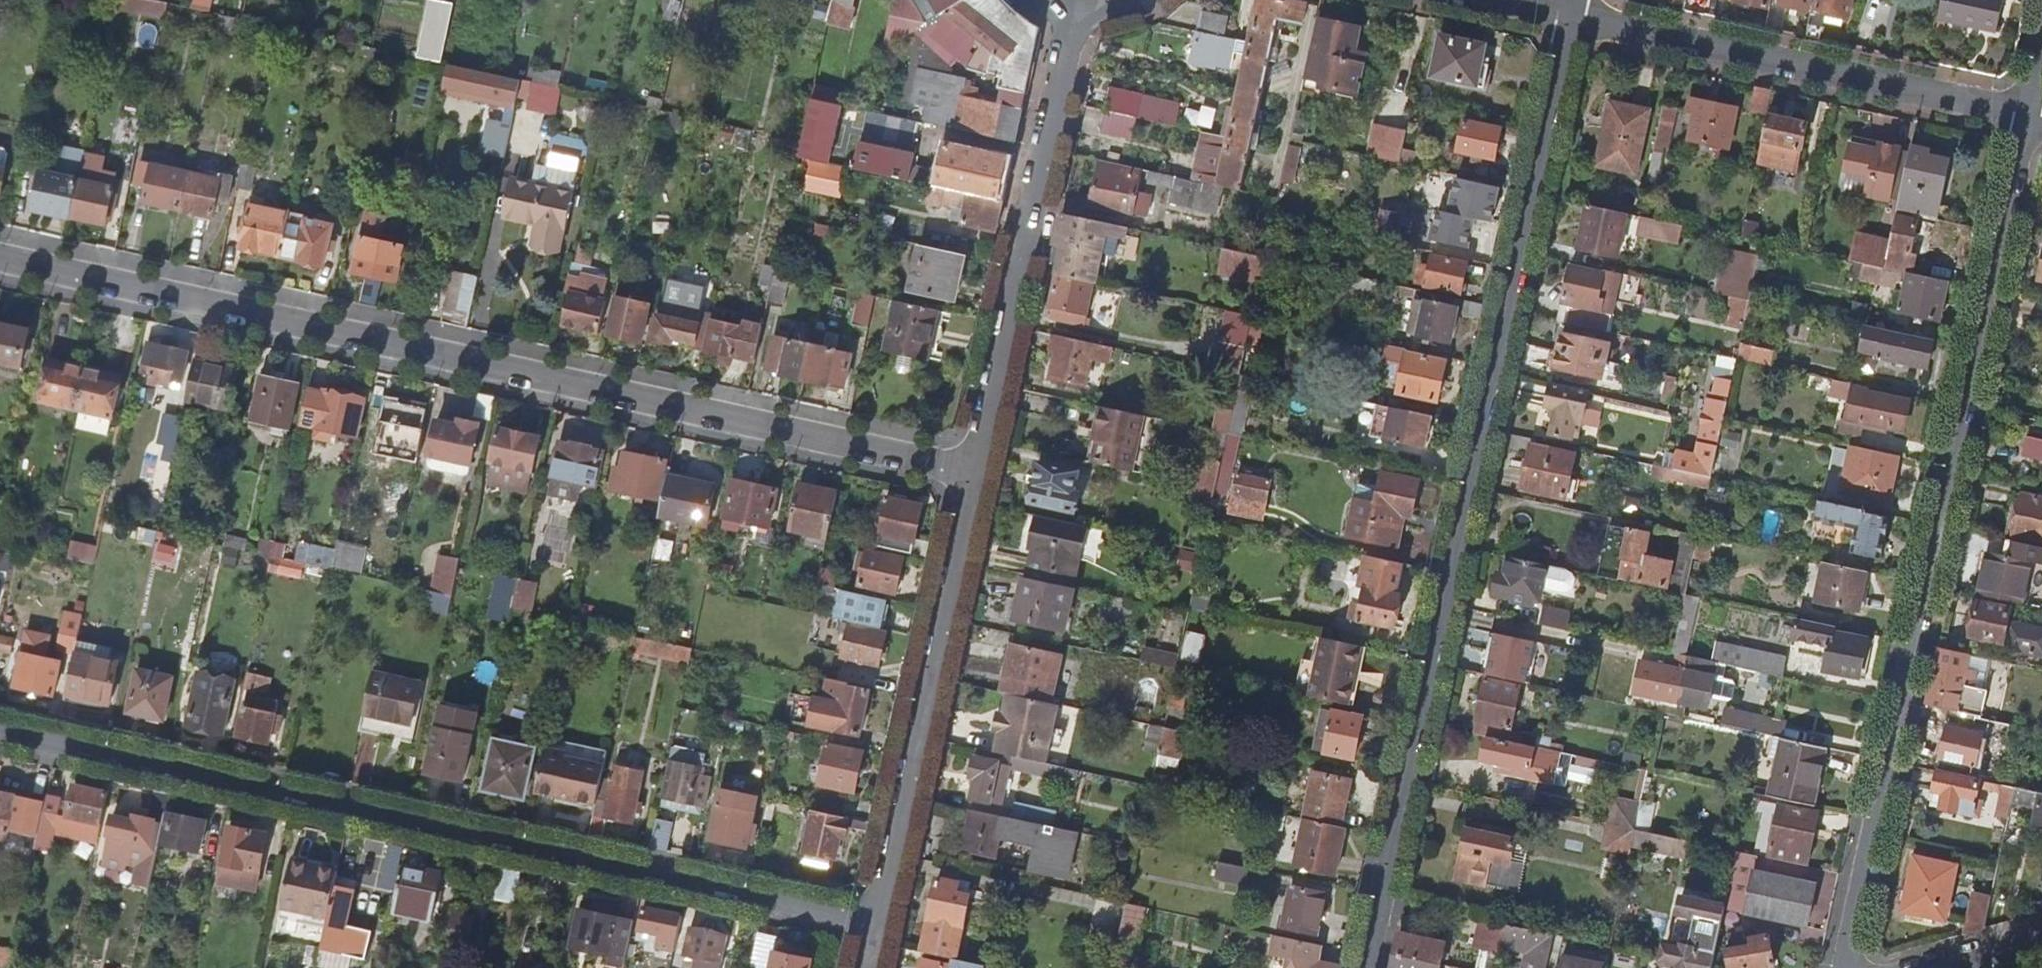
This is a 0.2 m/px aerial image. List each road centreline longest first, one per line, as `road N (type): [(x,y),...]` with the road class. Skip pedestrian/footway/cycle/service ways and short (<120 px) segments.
road 1 (residential): [(0,261),(975,472)]
road 2 (residential): [(1572,19),(1367,967)]
road 3 (residential): [(0,732),(878,923)]
road 4 (residential): [(2031,116),(1844,967)]
road 5 (residential): [(975,472),(1073,7)]
road 6 (residential): [(1572,19),(2031,116)]
road 7 (residential): [(878,923),(975,472)]
road 8 (residential): [(2041,935),(1922,967)]

